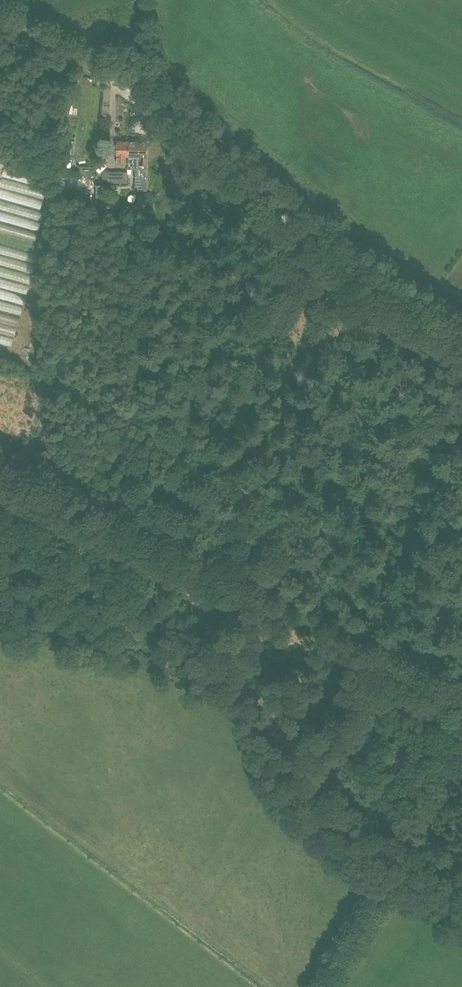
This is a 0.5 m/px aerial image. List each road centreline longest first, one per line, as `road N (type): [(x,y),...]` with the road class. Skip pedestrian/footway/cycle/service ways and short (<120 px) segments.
road 1 (unclassified): [(461,350),(357,279),(135,88),(0,14)]
road 2 (track): [(461,698),(0,469)]

